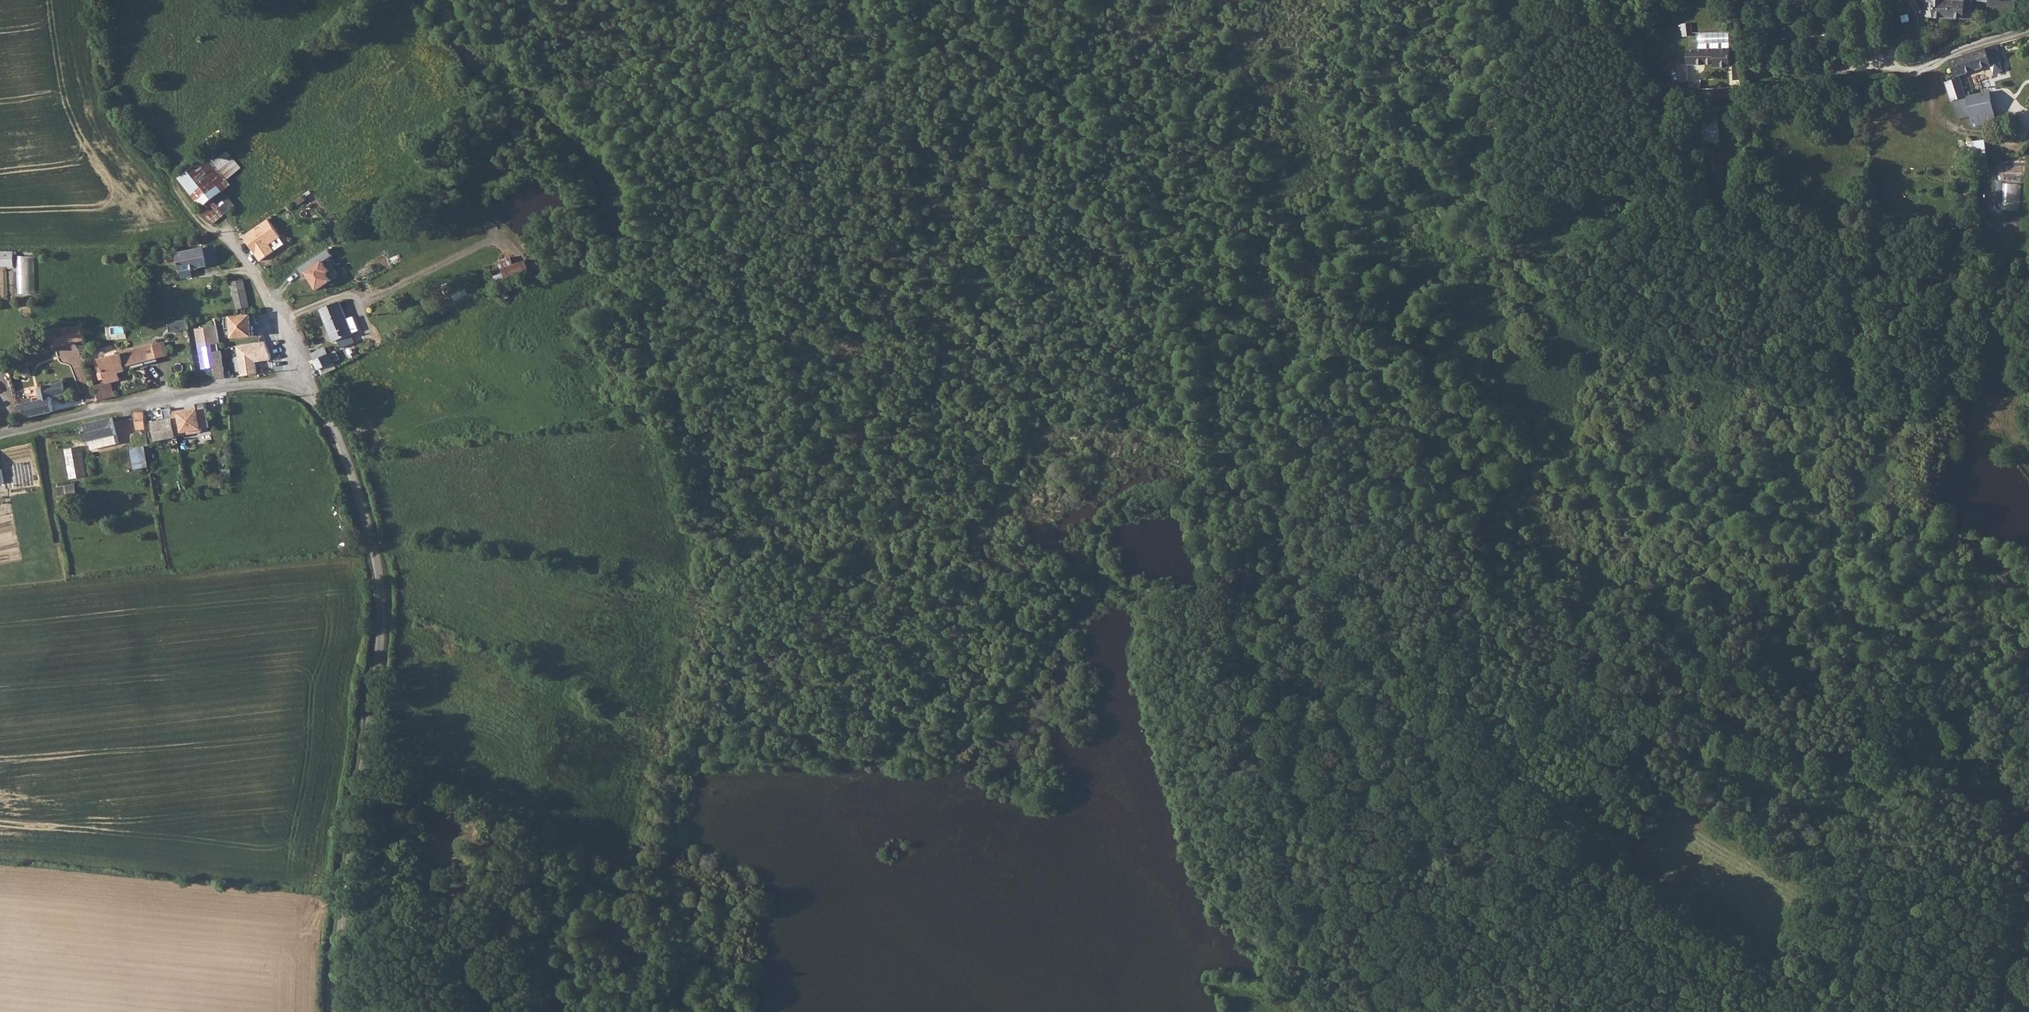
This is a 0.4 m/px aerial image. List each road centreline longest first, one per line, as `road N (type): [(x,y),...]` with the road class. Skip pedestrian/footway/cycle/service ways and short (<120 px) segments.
road 1 (unclassified): [(337,1011),(341,901),(369,752),(382,609),(374,547),(333,424),(300,389)]
road 2 (residential): [(0,437),(230,389),(300,389)]
road 3 (unclassified): [(300,389),(301,363),(241,255),(169,191)]
road 4 (unclassified): [(2028,32),(1978,41),(1926,69),(1806,76)]
road 5 (track): [(169,191),(121,124),(99,0)]

